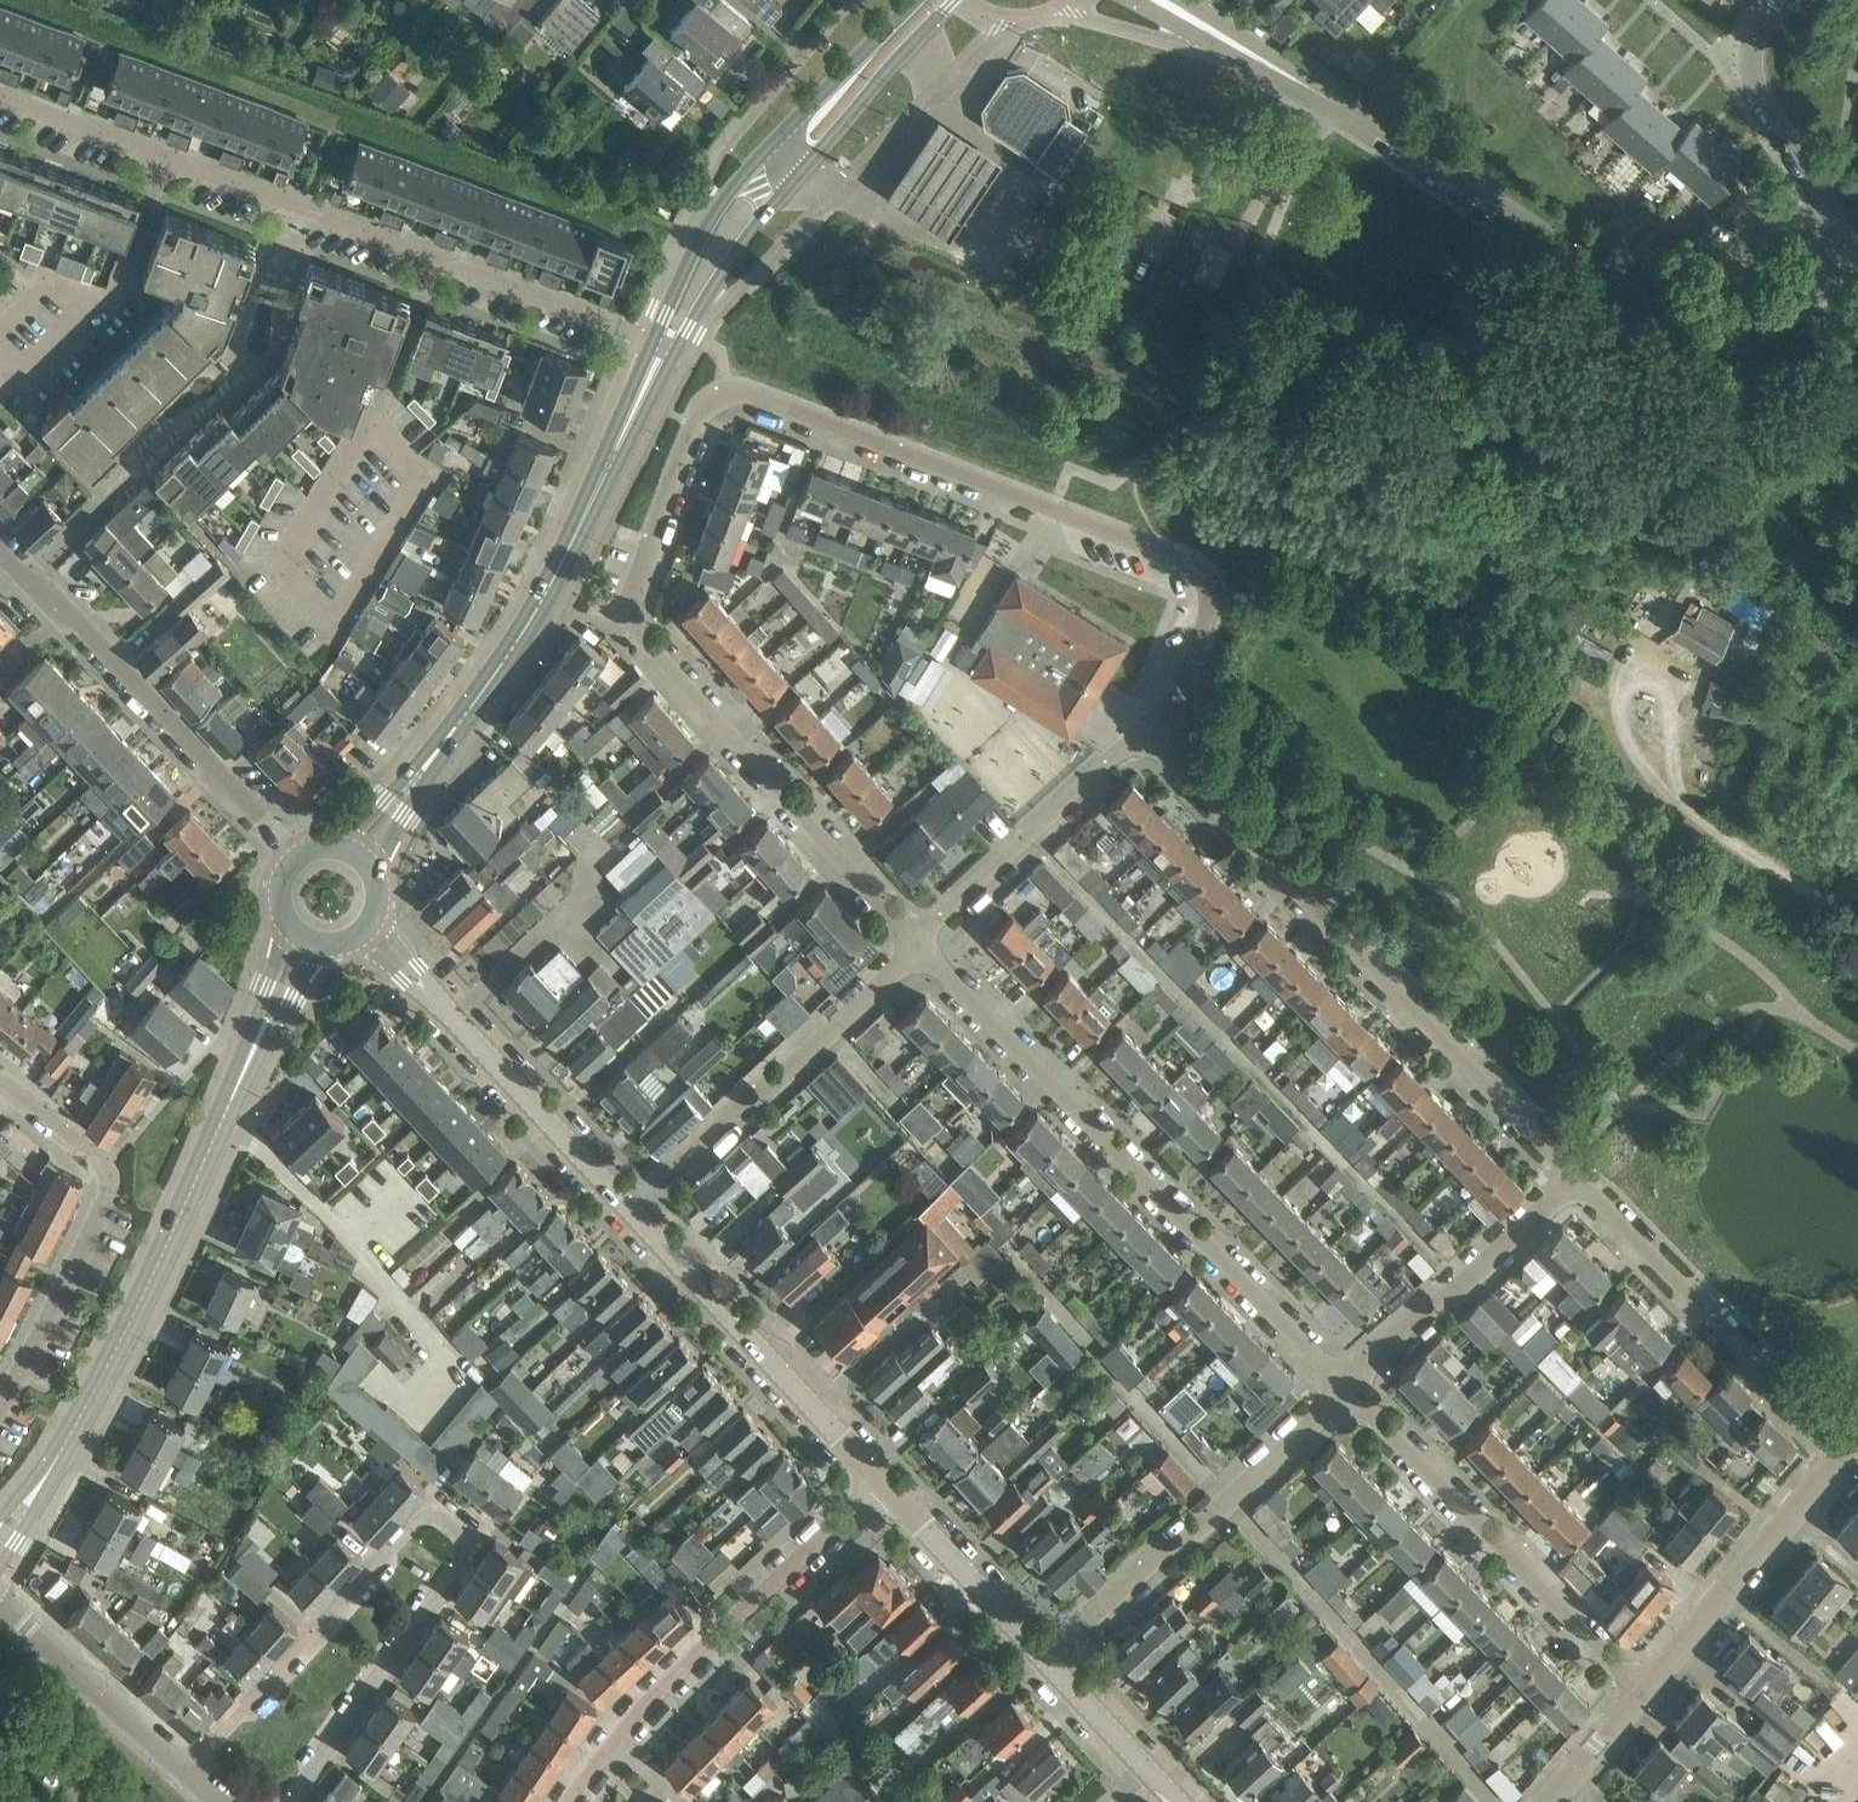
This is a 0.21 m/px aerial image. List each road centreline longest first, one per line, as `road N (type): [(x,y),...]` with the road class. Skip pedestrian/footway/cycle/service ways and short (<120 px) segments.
road 1 (unclassified): [(624,616),(694,423),(729,394),(761,398),(1178,556),(1205,574),(1207,624),(1176,699),(1143,730)]
road 2 (unclassified): [(1857,262),(1741,335),(1675,329),(1449,174),(1182,14)]
road 3 (residential): [(292,1801),(470,1547),(467,1530),(447,1513),(424,1512),(186,1772)]
road 4 (residential): [(664,347),(0,94)]
road 5 (residential): [(1580,1178),(1143,730)]
road 6 (residential): [(919,943),(1348,1386)]
road 7 (tertiary): [(422,773),(543,602),(664,347)]
road 8 (tertiary): [(42,1483),(109,1365),(256,1052)]
road 9 (tertiary): [(664,347),(690,326),(753,226),(953,0)]
road 10 (residential): [(883,1481),(639,1713),(570,1801)]
road 11 (residential): [(919,943),(624,616)]
road 12 (tertiary): [(916,0),(734,187),(665,316),(664,347)]
road 13 (residential): [(0,550),(296,857)]
road 14 (residential): [(1642,1692),(1348,1386)]
road 15 (track): [(1857,926),(1635,770),(1615,734),(1615,693),(1650,632)]
road 16 (residential): [(1046,1658),(1348,1386)]
road 17 (residential): [(919,943),(632,1208)]
road 18 (residential): [(1844,1454),(1580,1178)]
road 19 (tertiary): [(883,1481),(632,1208)]
road 20 (residential): [(1642,1692),(1844,1454)]
road 21 (residential): [(1348,1386),(1580,1178)]
road 22 (residential): [(1143,730),(919,943)]
road 23 (residential): [(1857,251),(1763,98),(1751,65),(1757,32),(1785,0)]
road 24 (tertiary): [(632,1208),(444,1004)]
road 25 (residential): [(186,1772),(0,1597)]
road 26 (residential): [(0,1409),(113,1184)]
road 27 (tertiary): [(1046,1658),(883,1481)]
road 28 (tertiary): [(1179,1801),(1046,1658)]
road 29 (residential): [(0,1082),(107,1166),(113,1184)]
road 30 (residential): [(1547,1801),(1642,1692)]
road 31 (tertiary): [(289,928),(260,1006),(256,1052)]
road 32 (tertiary): [(256,1052),(315,945)]

